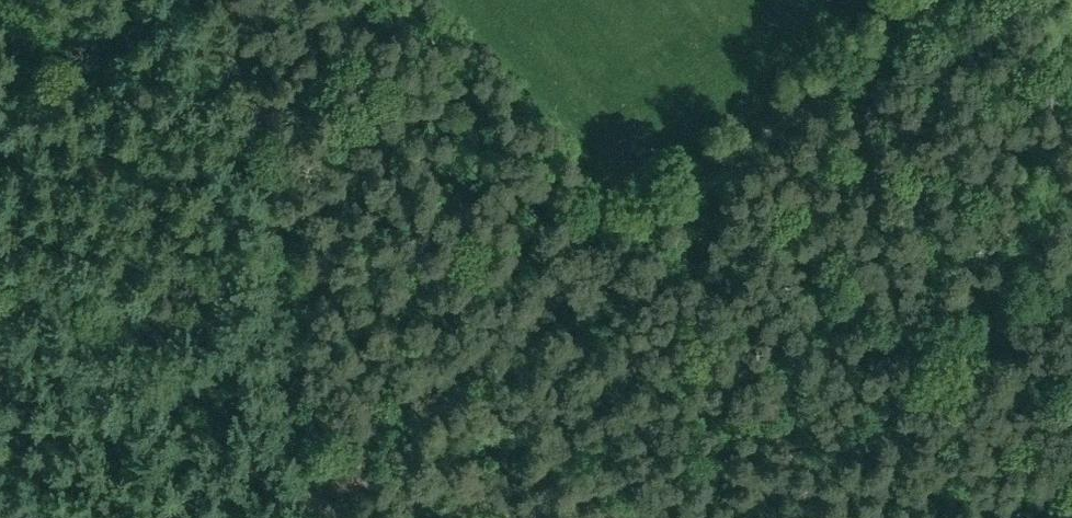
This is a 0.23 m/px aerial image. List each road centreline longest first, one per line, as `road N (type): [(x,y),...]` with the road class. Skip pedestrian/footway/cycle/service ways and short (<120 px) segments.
road 1 (unclassified): [(299,490),(956,0)]
road 2 (unclassified): [(236,0),(293,344),(299,490)]
road 3 (track): [(299,490),(510,517)]

